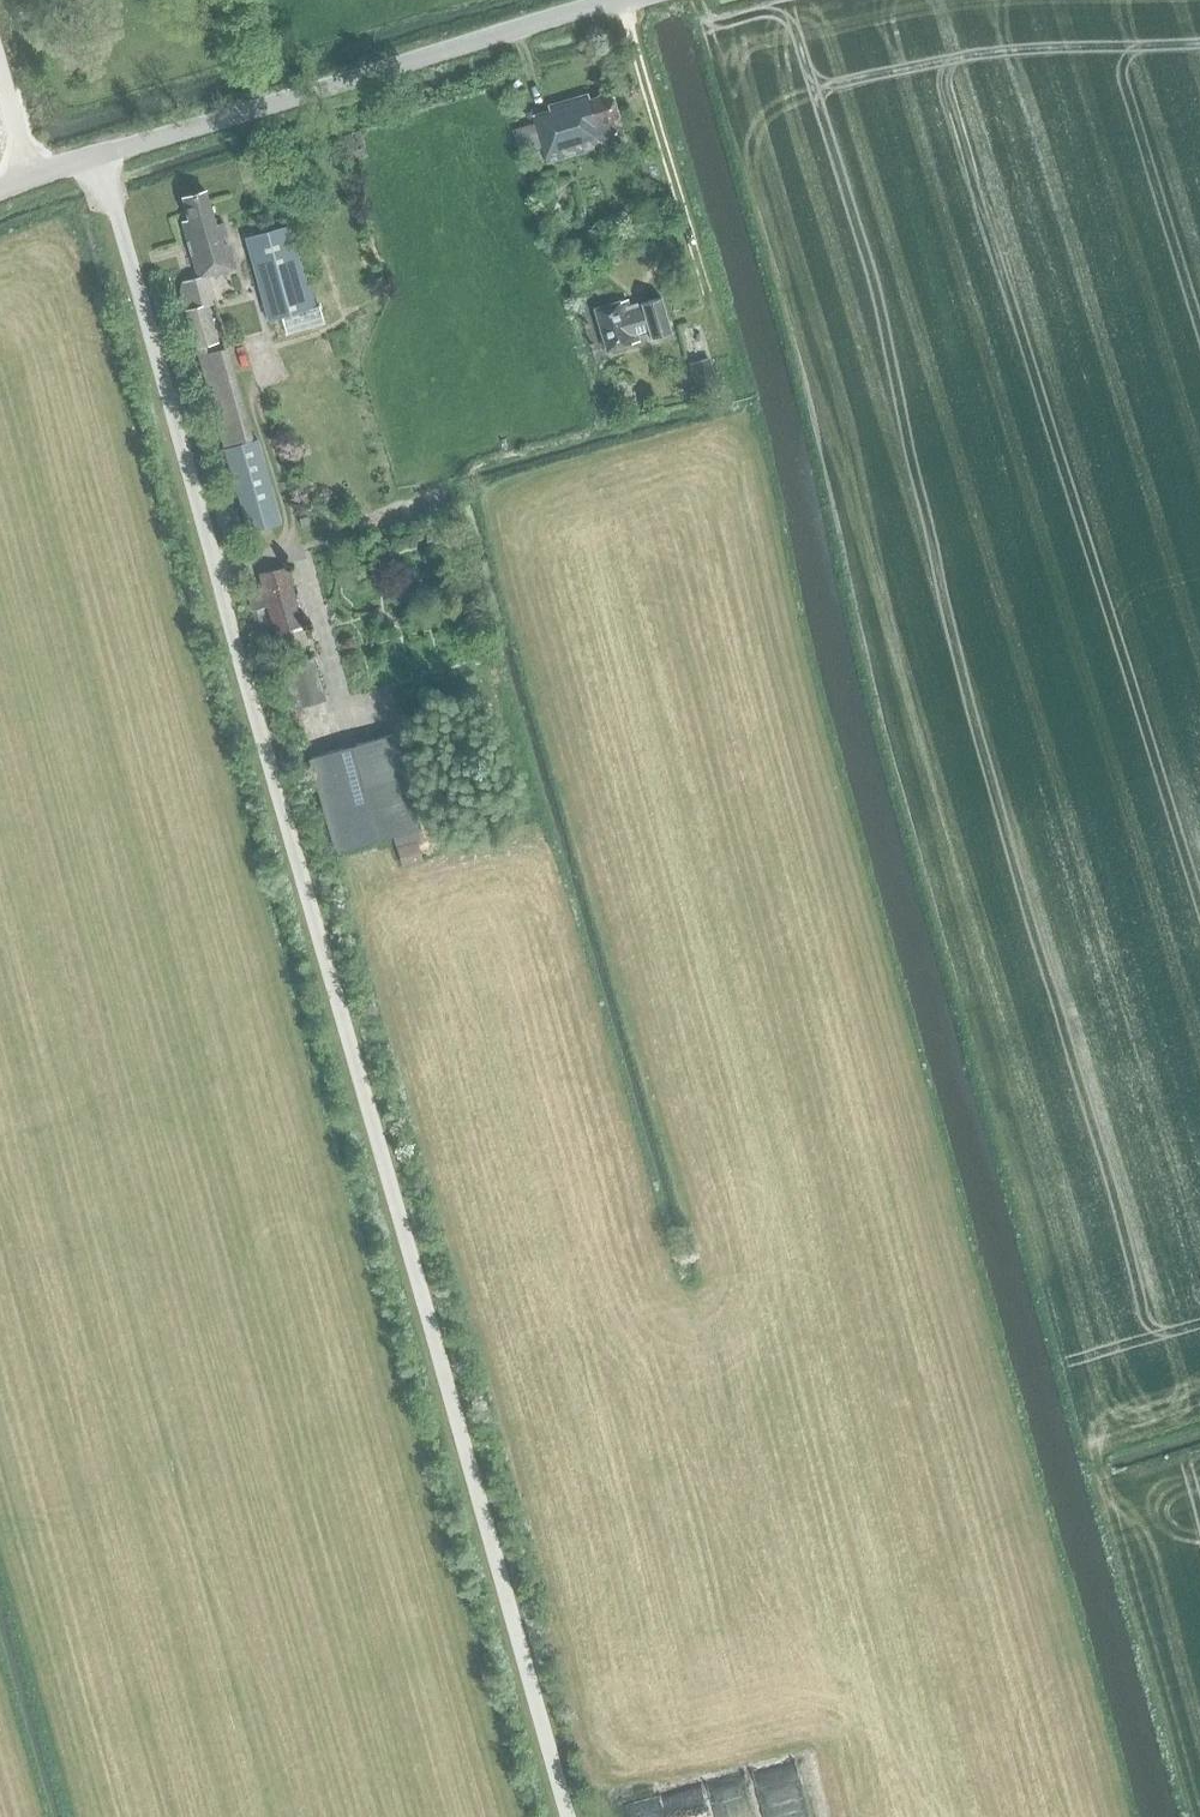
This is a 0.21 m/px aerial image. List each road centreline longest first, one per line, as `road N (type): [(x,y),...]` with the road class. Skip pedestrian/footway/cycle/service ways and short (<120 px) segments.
road 1 (unclassified): [(0,183),(605,0)]

